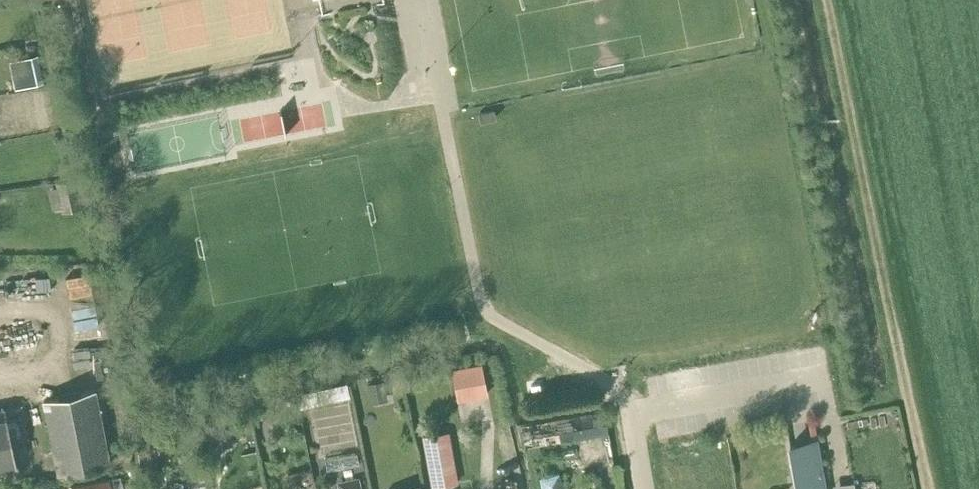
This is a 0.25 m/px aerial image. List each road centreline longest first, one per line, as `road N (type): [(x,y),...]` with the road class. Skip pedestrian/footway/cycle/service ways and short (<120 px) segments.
road 1 (track): [(925,488),(827,0)]
road 2 (residential): [(605,378),(629,413),(643,488)]

